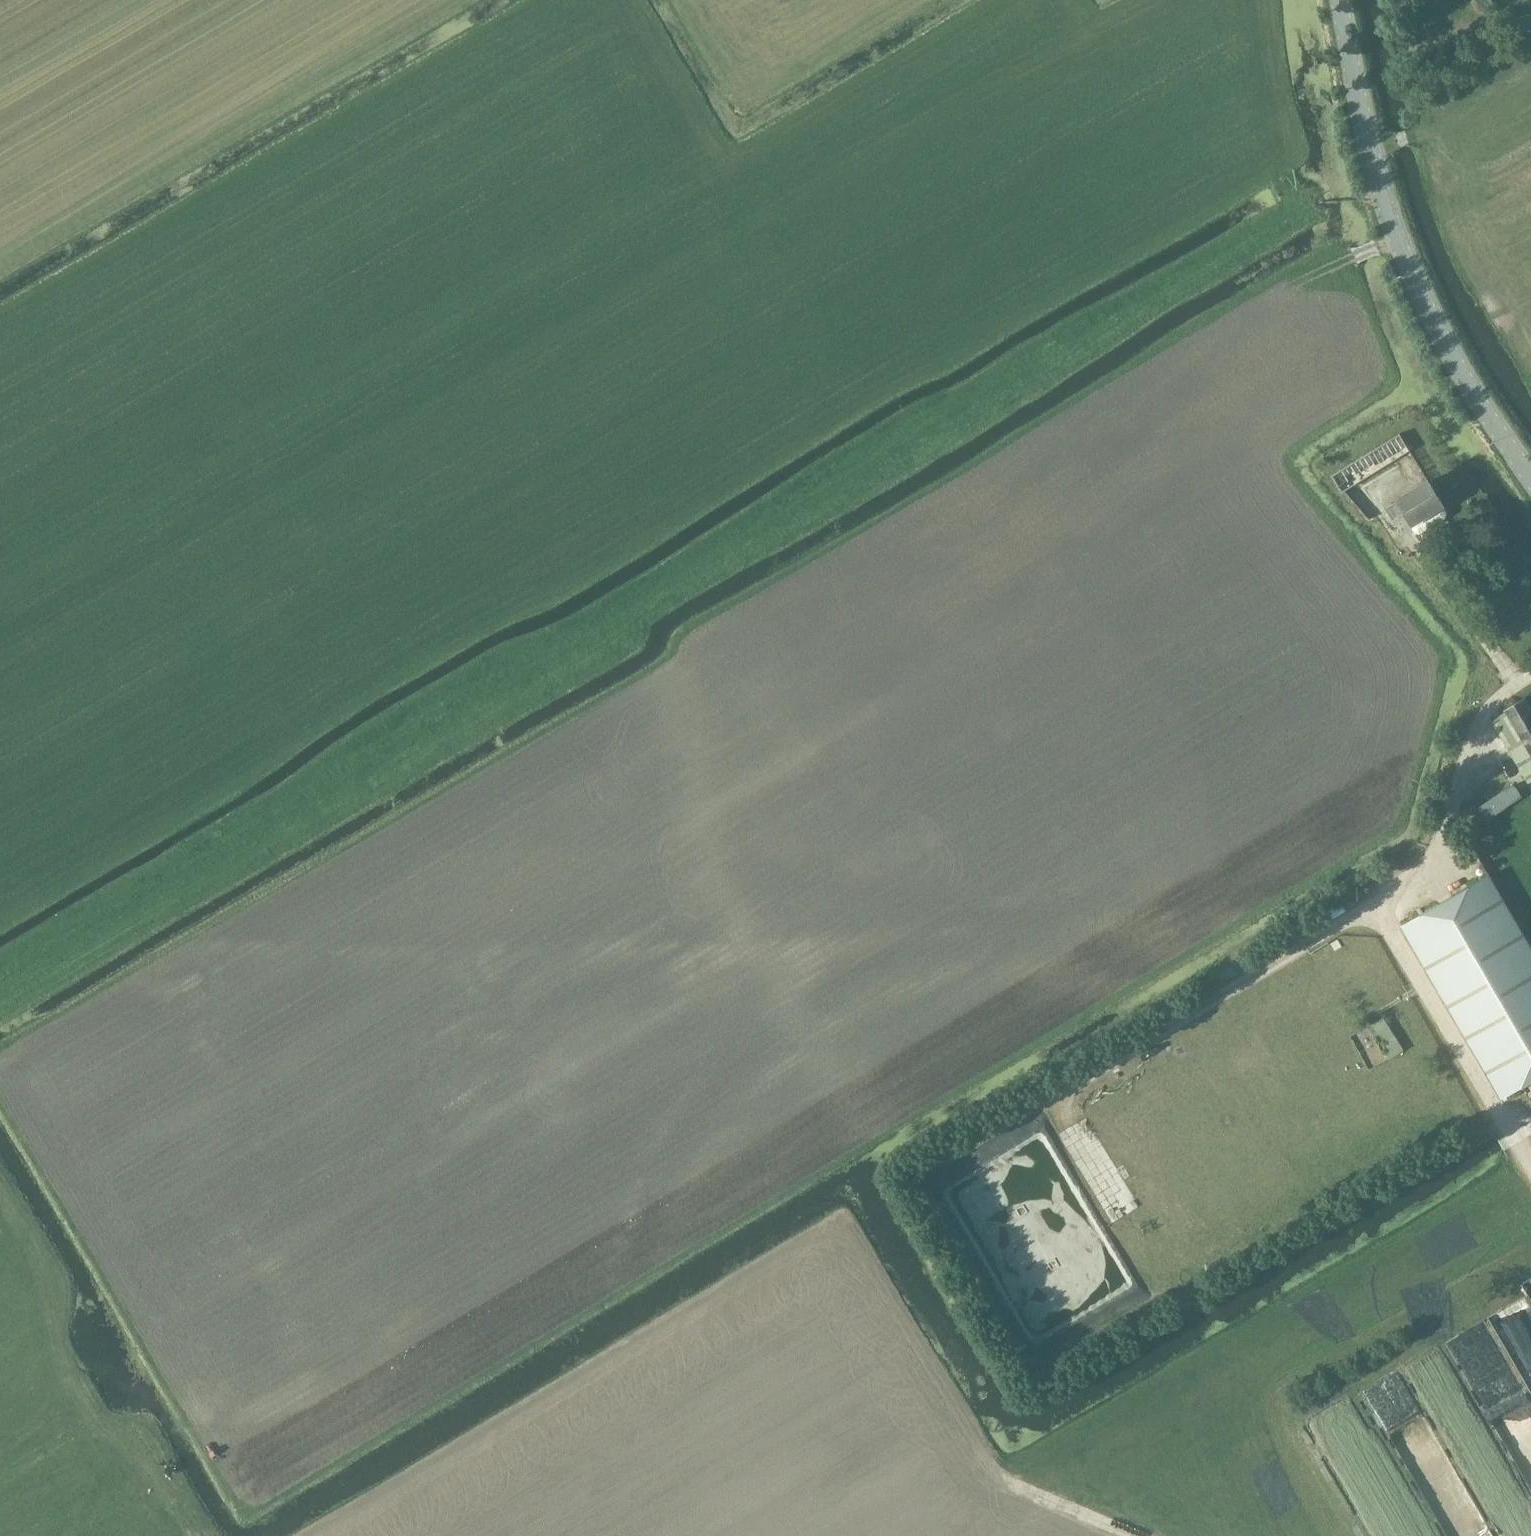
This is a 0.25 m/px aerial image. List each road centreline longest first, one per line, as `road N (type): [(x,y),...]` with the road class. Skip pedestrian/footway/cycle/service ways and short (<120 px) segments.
road 1 (tertiary): [(1530,475),(1476,401),(1420,299),(1380,196),(1340,0)]
road 2 (track): [(1003,1487),(1127,1535)]

